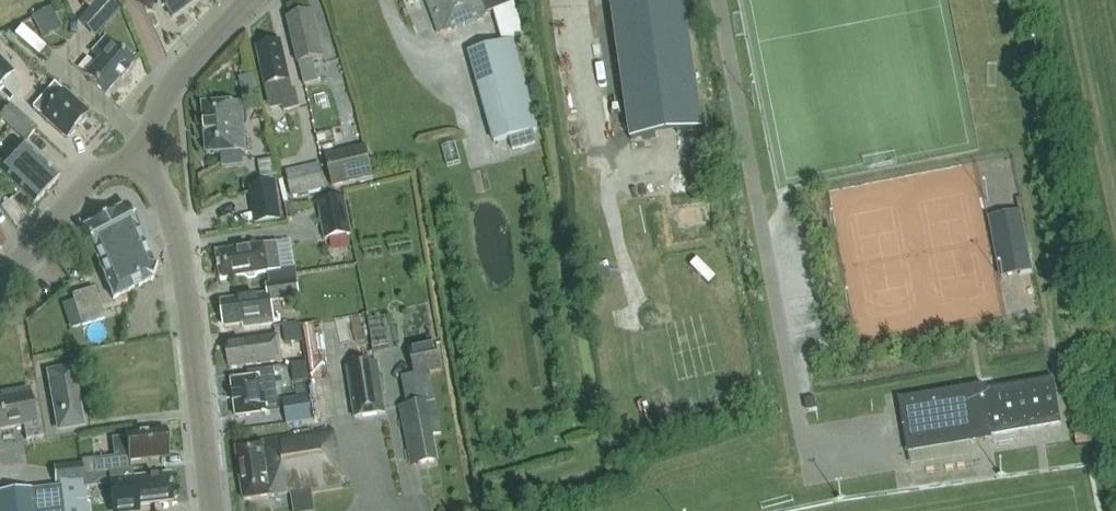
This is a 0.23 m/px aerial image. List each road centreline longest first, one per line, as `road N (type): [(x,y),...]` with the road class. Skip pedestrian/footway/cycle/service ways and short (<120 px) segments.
road 1 (tertiary): [(212,510),(185,271),(158,188),(135,153)]
road 2 (tertiary): [(135,153),(177,75),(250,0)]
road 3 (tertiary): [(0,284),(90,179),(135,153)]

